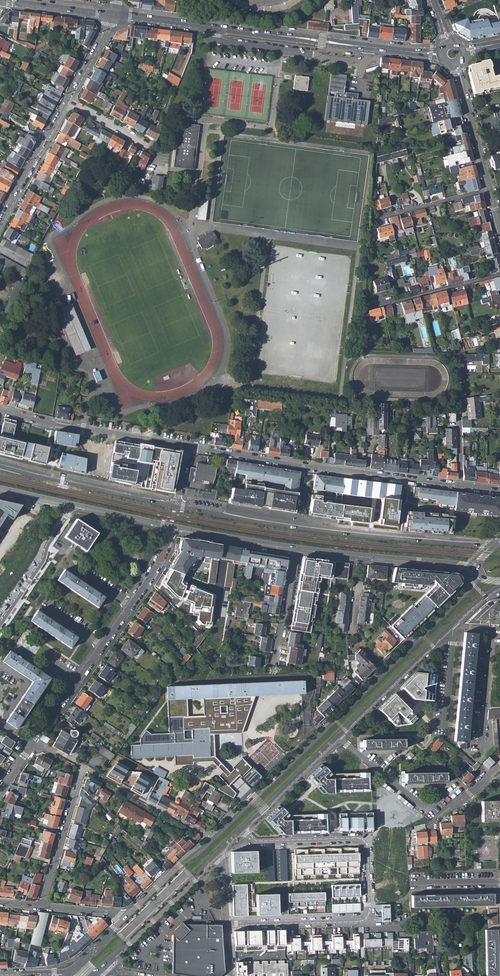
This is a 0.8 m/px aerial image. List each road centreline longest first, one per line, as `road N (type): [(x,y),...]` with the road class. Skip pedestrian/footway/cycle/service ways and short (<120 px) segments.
road 1 (residential): [(226,924),(361,920),(368,913),(364,842),(256,843),(243,830)]
road 2 (primary): [(494,545),(176,507)]
road 3 (residential): [(460,487),(188,447)]
road 4 (primary): [(386,670),(212,838)]
road 5 (residential): [(188,447),(0,410)]
road 6 (primary): [(298,550),(478,567)]
road 7 (primary): [(176,507),(0,467)]
road 8 (primary): [(94,974),(219,852)]
road 9 (residential): [(209,28),(224,42),(360,59),(370,47)]
road 10 (tertiary): [(209,28),(370,47)]
road 11 (primary): [(338,737),(451,627)]
road 12 (residential): [(83,767),(212,838)]
road 13 (residential): [(42,907),(83,767)]
road 14 (residential): [(68,102),(0,223)]
road 15 (residential): [(0,624),(74,507)]
road 16 (primary): [(478,573),(386,670)]
road 17 (primary): [(243,830),(338,737)]
road 18 (tertiary): [(489,190),(456,65)]
road 19 (primary): [(171,528),(298,550)]
road 20 (residential): [(102,645),(32,747)]
road 21 (primary): [(212,838),(121,921)]
road 22 (residential): [(499,275),(381,302)]

